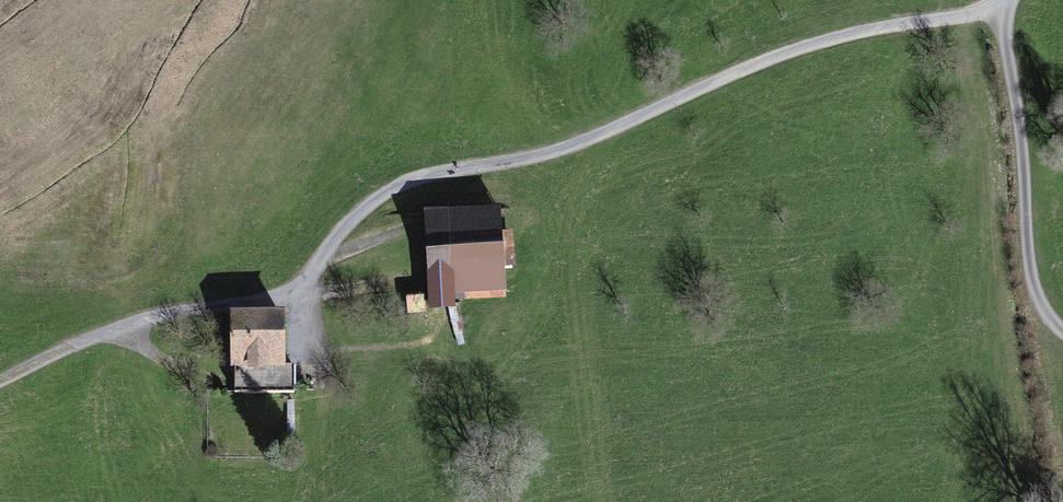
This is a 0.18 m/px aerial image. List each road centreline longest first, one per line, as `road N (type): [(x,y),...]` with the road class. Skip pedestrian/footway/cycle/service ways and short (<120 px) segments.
road 1 (unclassified): [(294,294),(347,224),(385,192),(540,157),(809,45),(1000,6)]
road 2 (unclassified): [(1000,6),(1034,287),(1062,331)]
road 3 (track): [(0,379),(155,316),(294,294)]

